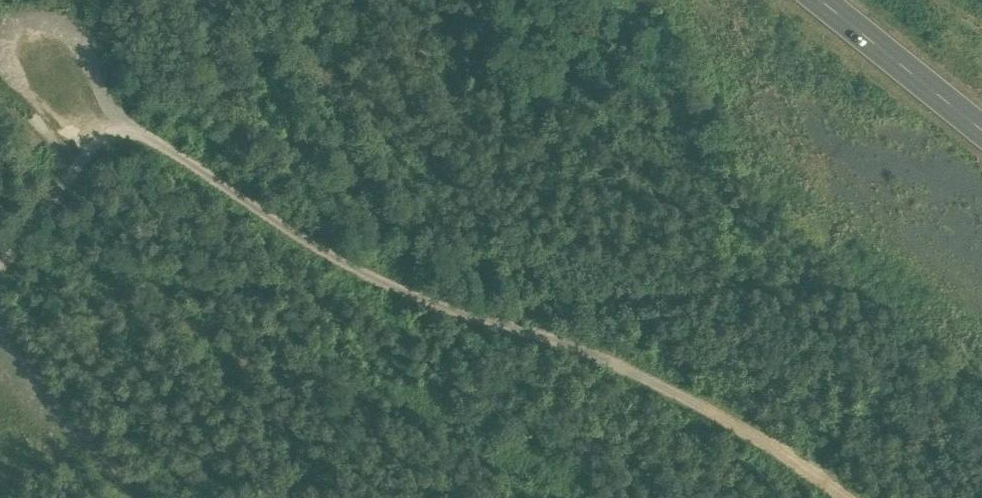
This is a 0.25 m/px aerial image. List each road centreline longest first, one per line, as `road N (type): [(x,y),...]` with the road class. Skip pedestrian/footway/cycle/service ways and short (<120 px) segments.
road 1 (track): [(841,497),(646,383),(364,280),(253,218),(150,138),(123,137),(95,159),(71,195)]
road 2 (secondary): [(812,0),(981,135)]
road 3 (track): [(133,497),(0,339)]
road 4 (track): [(123,137),(31,56)]

